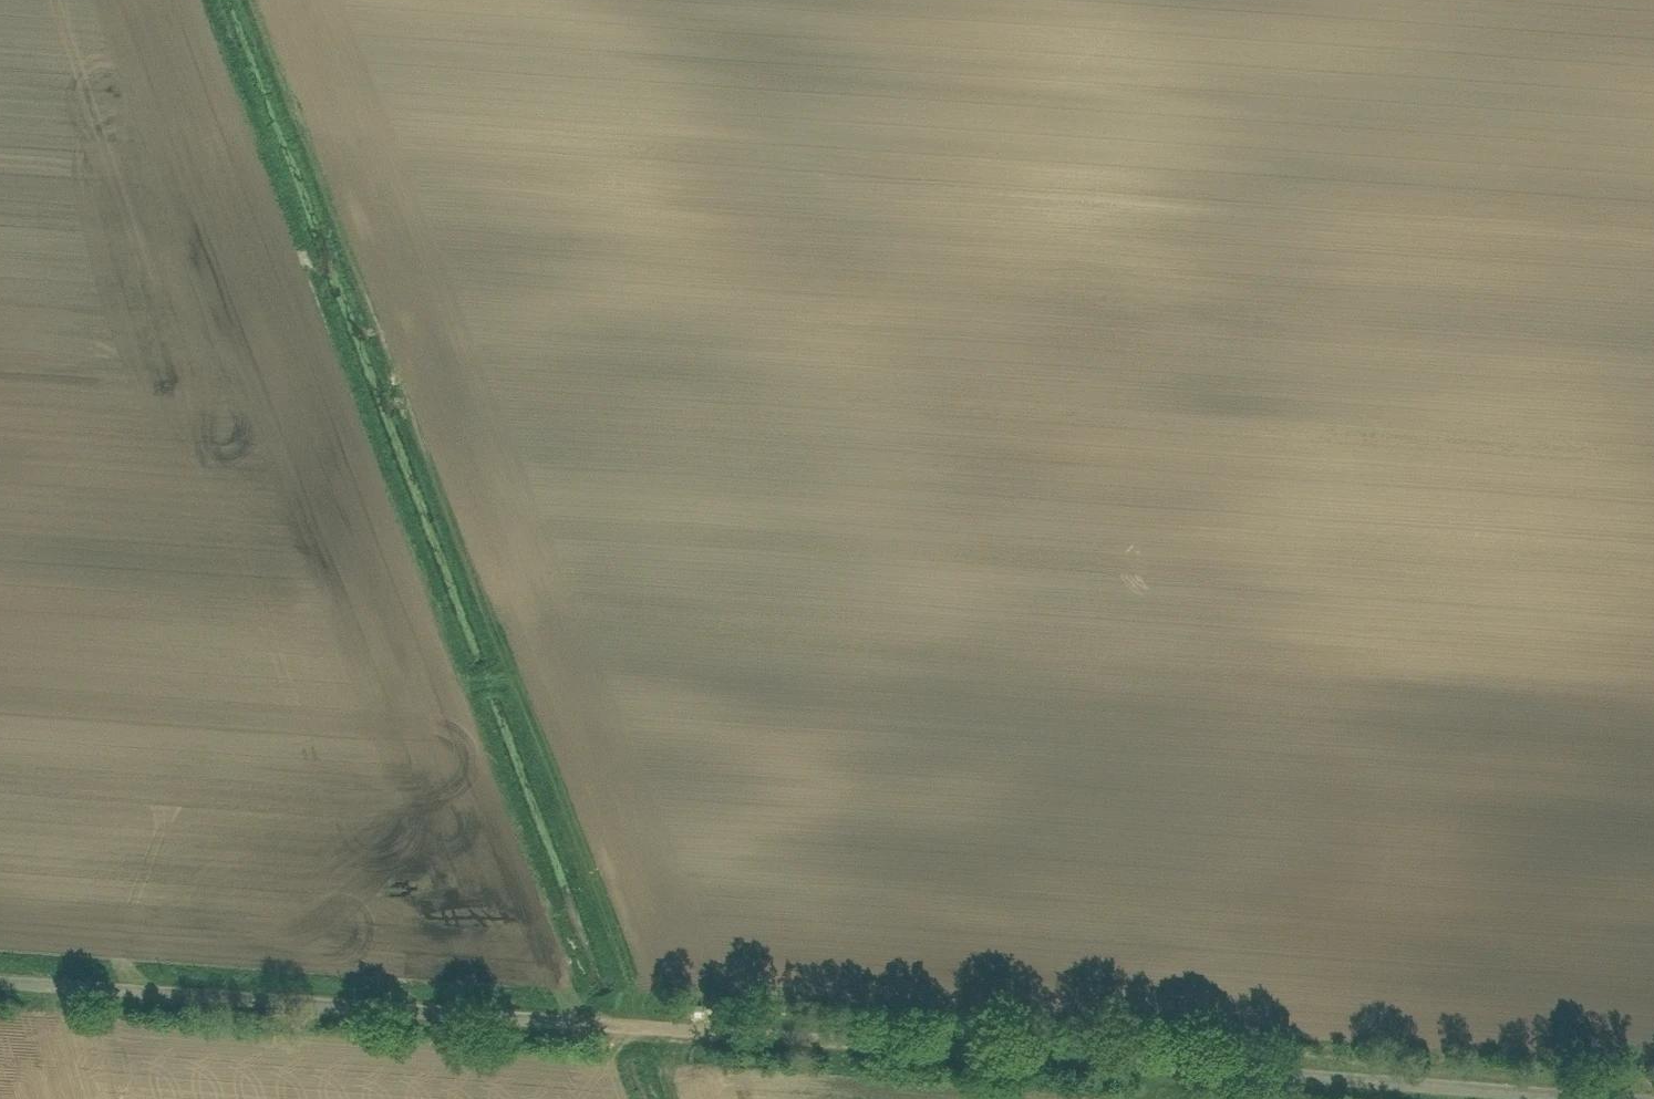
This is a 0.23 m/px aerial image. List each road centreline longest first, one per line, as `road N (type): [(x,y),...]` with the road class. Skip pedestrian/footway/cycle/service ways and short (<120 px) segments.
road 1 (unclassified): [(1590,1098),(0,978)]

